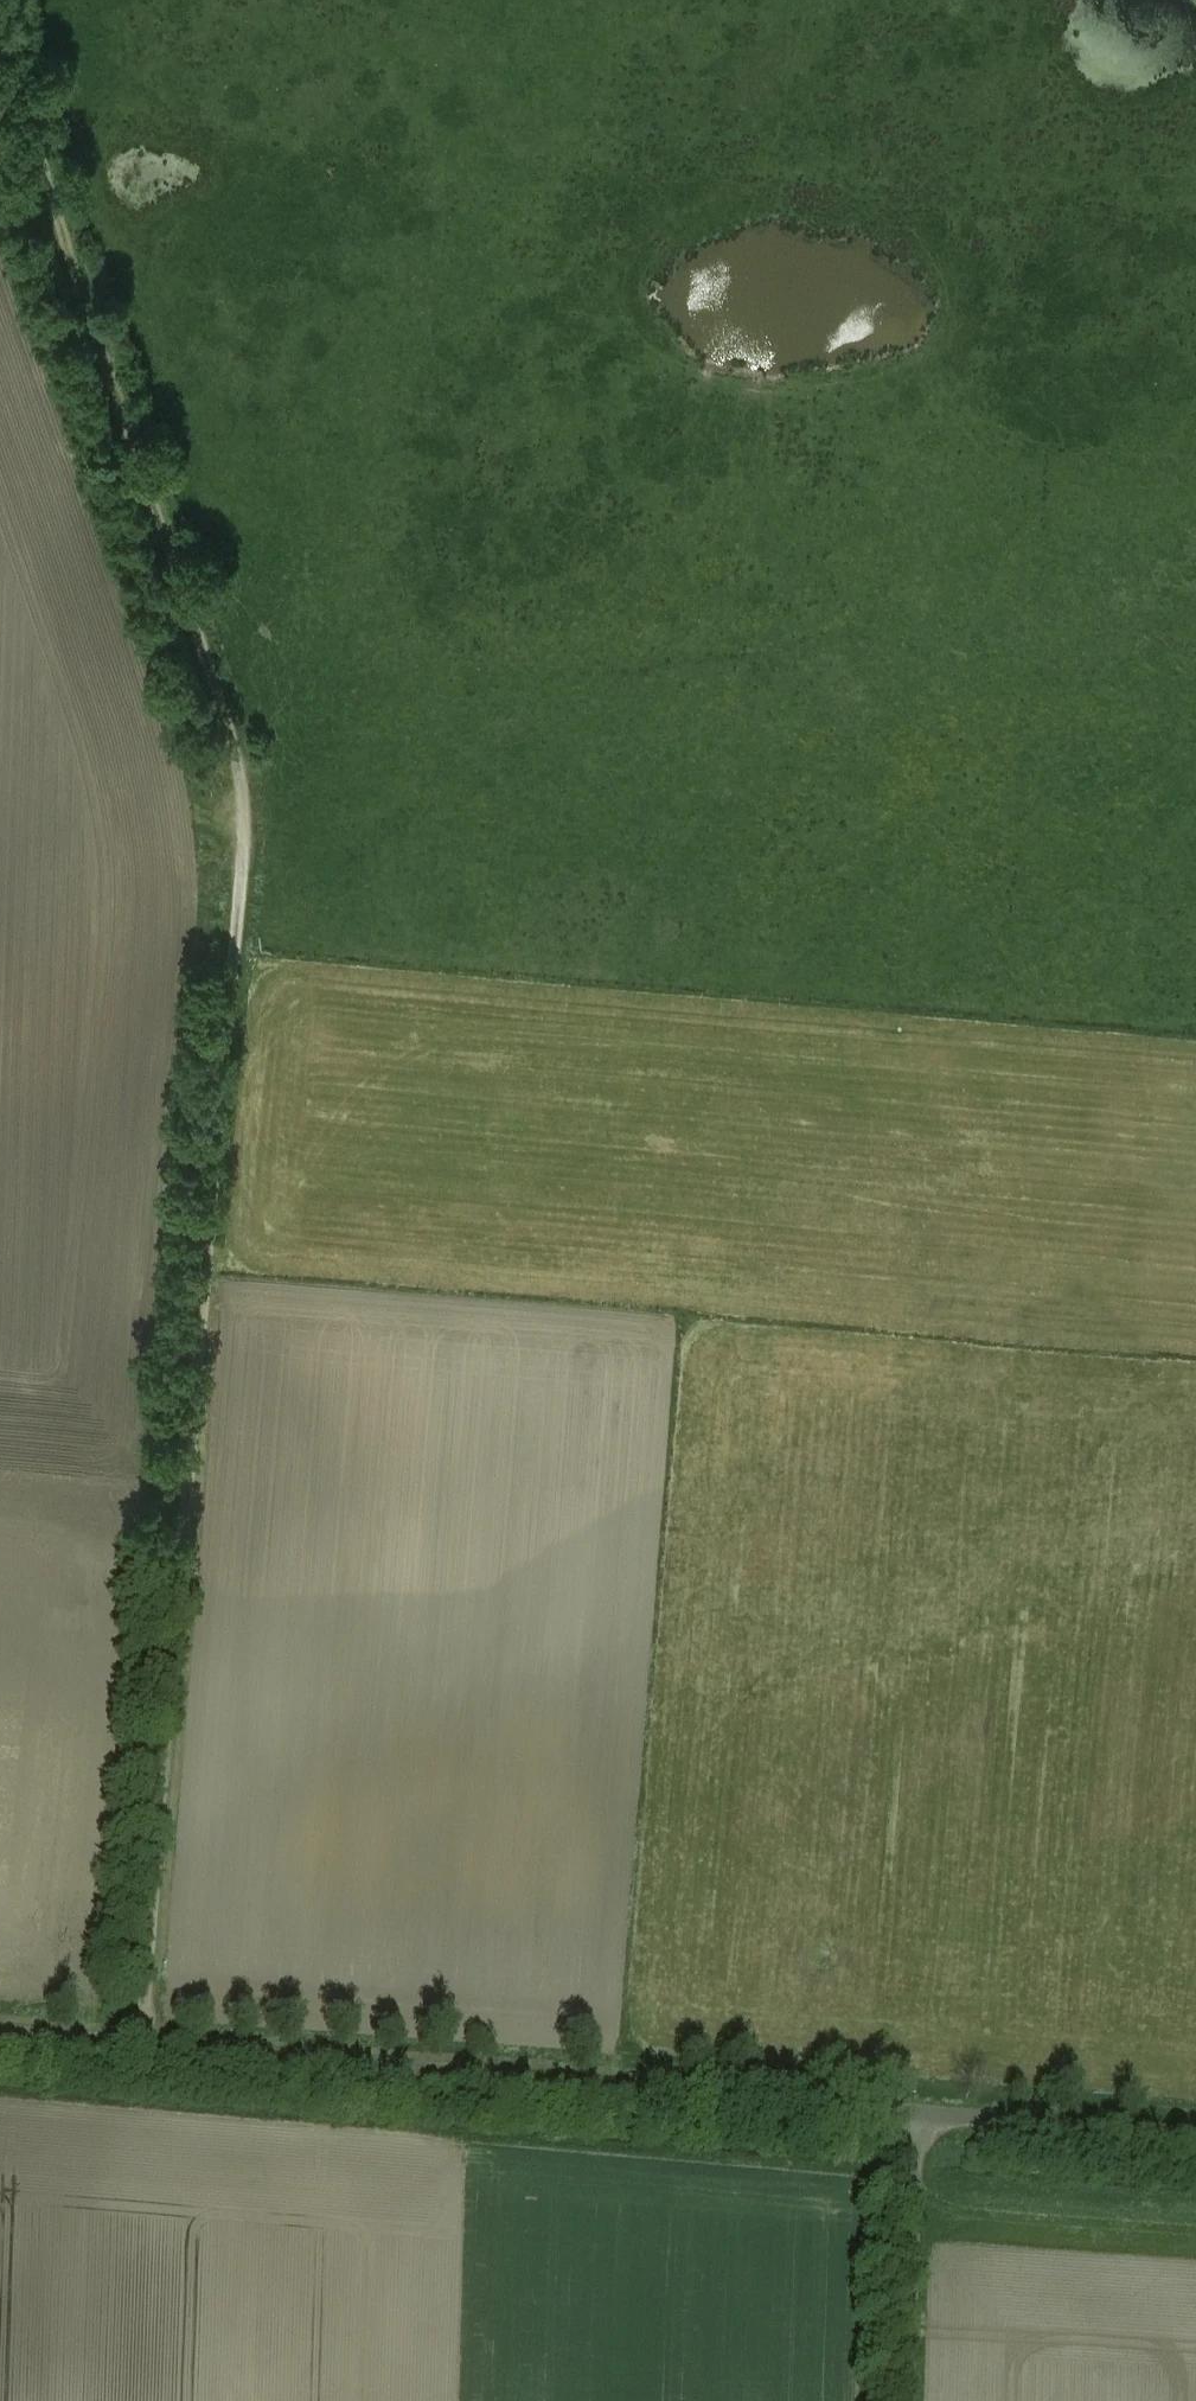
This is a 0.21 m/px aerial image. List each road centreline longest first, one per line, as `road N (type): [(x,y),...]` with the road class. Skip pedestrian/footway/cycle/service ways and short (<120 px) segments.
road 1 (unclassified): [(918,2112),(0,2033)]
road 2 (unclassified): [(918,2112),(909,2400)]
road 3 (unclassified): [(1195,2136),(918,2112)]

